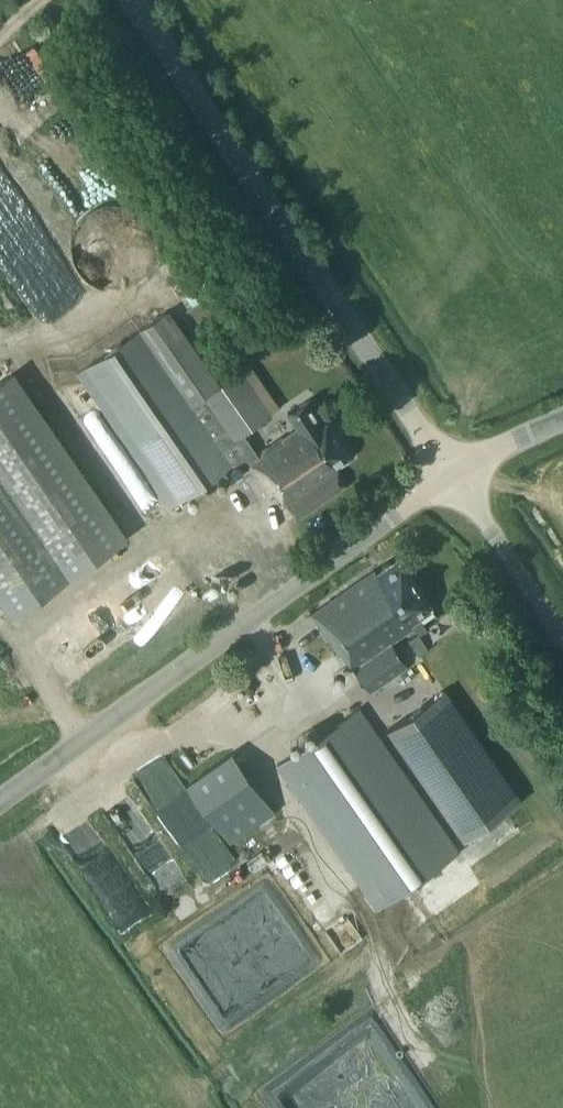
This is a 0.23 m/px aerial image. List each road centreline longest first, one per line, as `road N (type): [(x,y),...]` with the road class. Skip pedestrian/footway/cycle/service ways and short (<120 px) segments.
road 1 (unclassified): [(451,470),(131,0)]
road 2 (tertiary): [(0,795),(451,470)]
road 3 (unclassified): [(562,636),(451,470)]
road 4 (tertiary): [(451,470),(562,419)]

